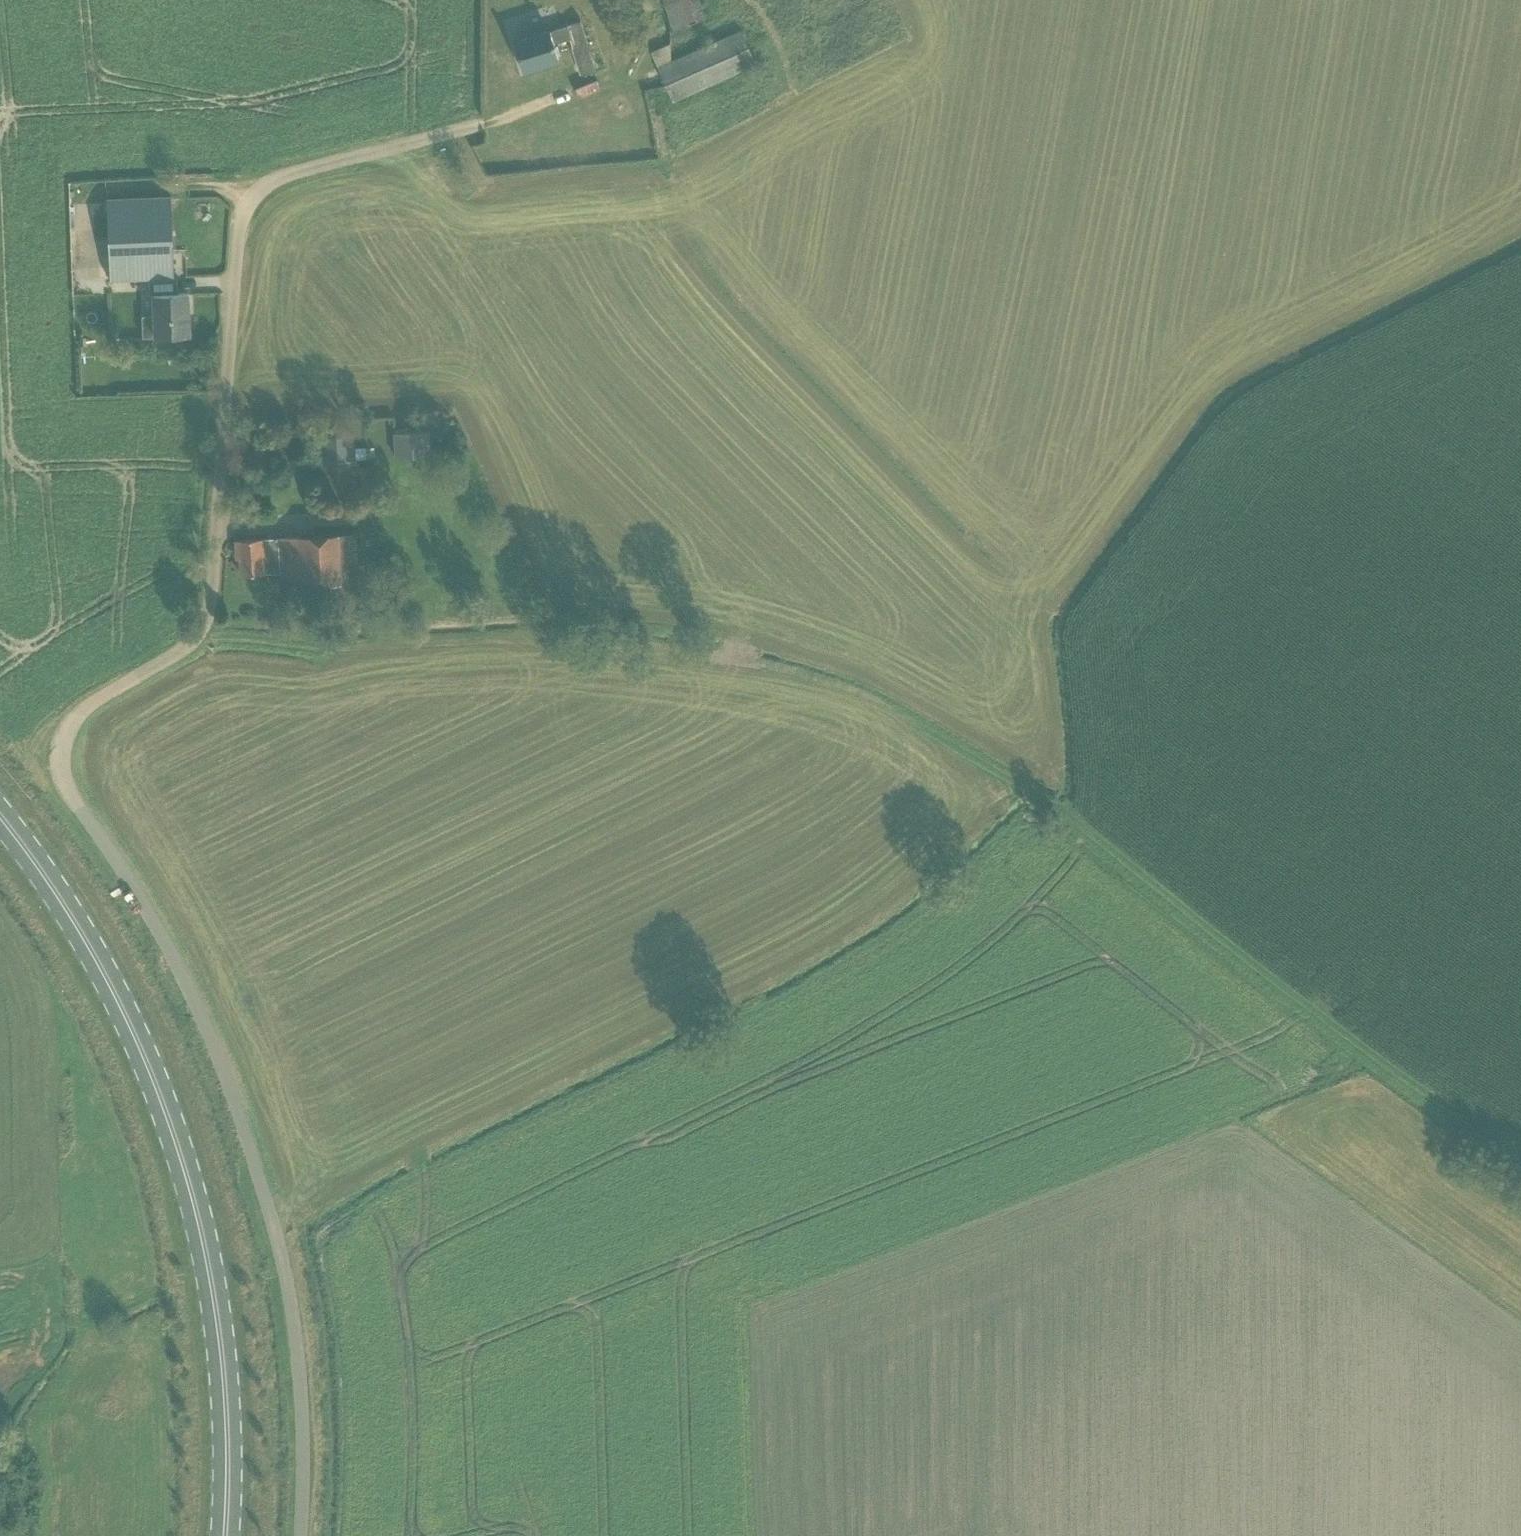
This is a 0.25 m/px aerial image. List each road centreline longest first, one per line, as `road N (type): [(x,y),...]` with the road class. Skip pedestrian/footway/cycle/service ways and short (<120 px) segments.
road 1 (track): [(1520,1158),(1435,1107),(1037,799),(860,699),(657,649),(499,639),(293,642),(199,633)]
road 2 (unclassified): [(59,752),(72,722),(179,653),(208,616),(245,196),(262,182),(485,122)]
road 3 (unclassified): [(59,752),(65,787),(171,956),(254,1159),(297,1351),(301,1535)]
road 4 (primary): [(226,1535),(227,1440),(215,1300),(177,1145),(123,1009),(80,930),(0,816)]

